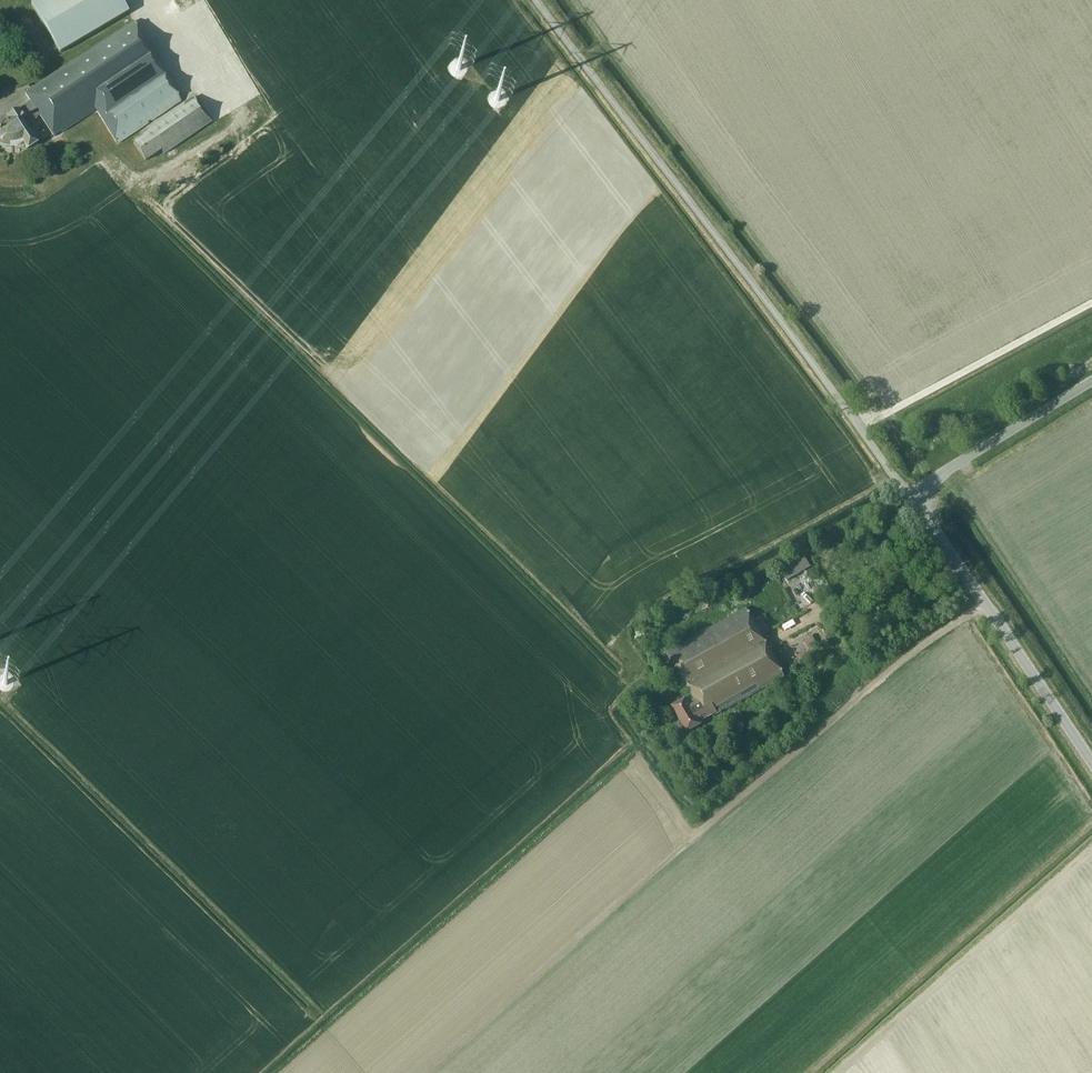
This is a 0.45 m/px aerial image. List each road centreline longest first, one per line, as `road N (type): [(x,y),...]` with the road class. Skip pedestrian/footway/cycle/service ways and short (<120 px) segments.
road 1 (unclassified): [(1091,765),(910,498),(537,0)]

